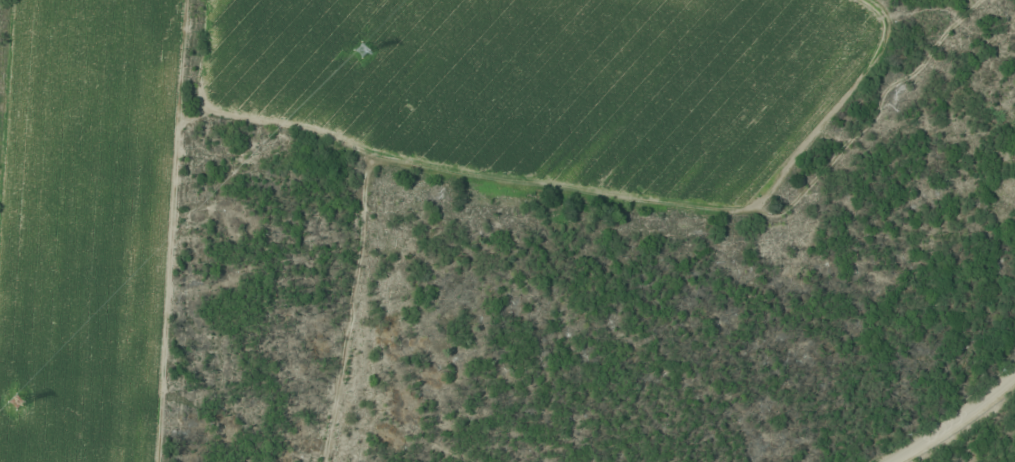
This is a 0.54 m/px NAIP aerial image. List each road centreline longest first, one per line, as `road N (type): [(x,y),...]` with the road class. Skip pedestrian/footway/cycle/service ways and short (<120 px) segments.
road 1 (residential): [(891,461),(1014,373)]

